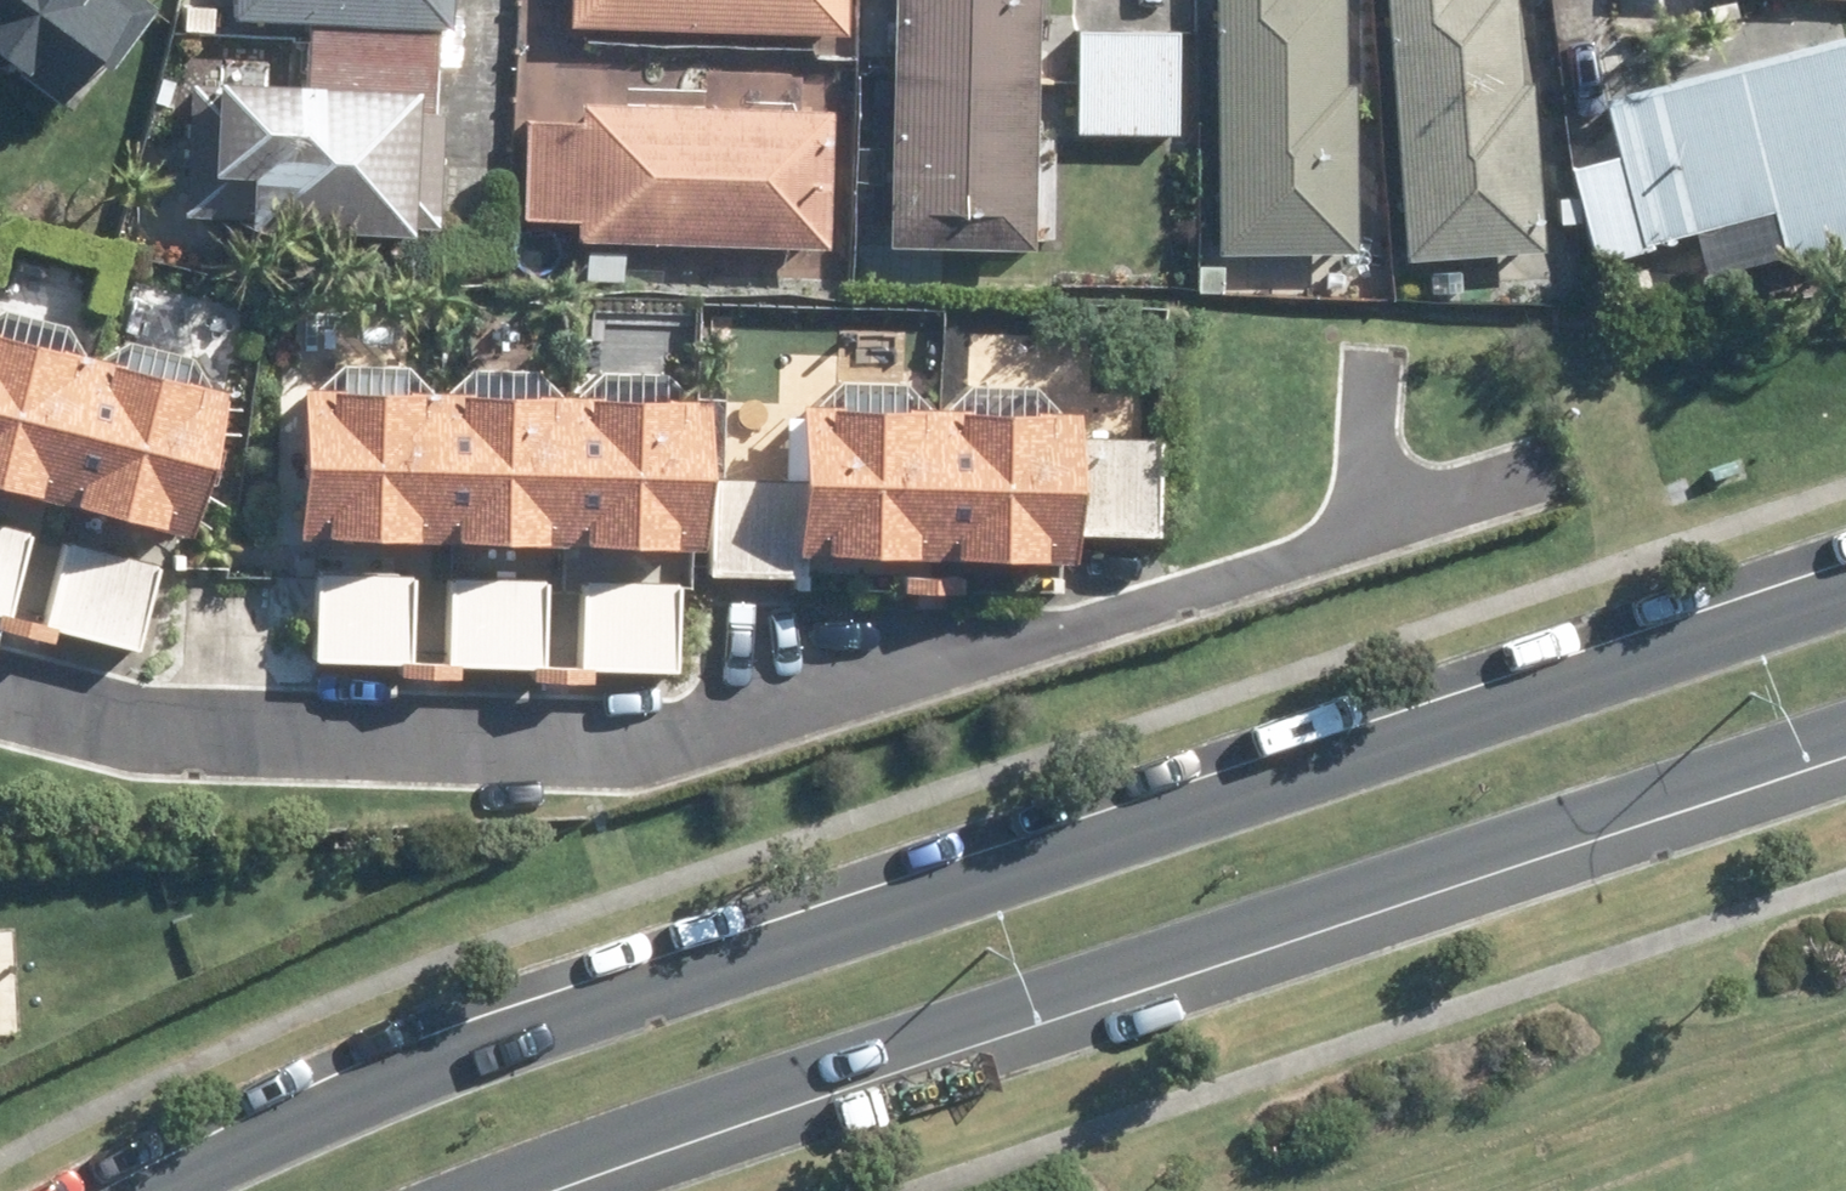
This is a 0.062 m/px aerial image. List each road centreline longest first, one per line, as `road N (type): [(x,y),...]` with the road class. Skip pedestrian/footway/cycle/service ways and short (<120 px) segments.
road 1 (secondary): [(166,1190),(486,1046),(1845,593)]
road 2 (secondary): [(1845,720),(1143,955),(502,1190)]
road 3 (residential): [(0,695),(142,731),(632,748),(715,736),(1250,578),(1363,535)]
road 4 (residential): [(1363,535),(1539,471)]
road 5 (residential): [(1371,368),(1363,535)]

